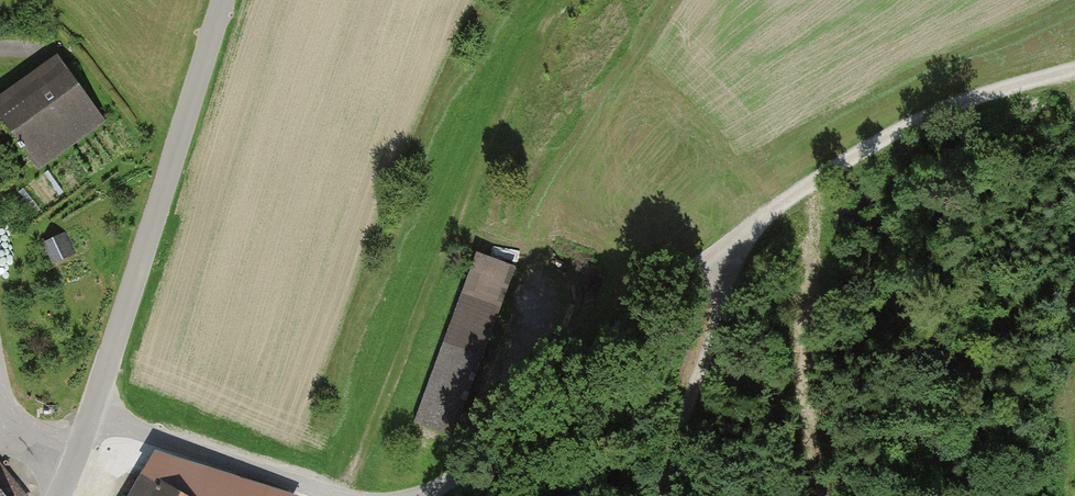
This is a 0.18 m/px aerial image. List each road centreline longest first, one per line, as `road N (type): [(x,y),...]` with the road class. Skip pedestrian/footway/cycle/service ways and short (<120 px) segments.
road 1 (unclassified): [(70,470),(238,0)]
road 2 (track): [(729,237),(450,483),(421,495)]
road 3 (track): [(729,237),(795,182),(865,146),(946,106),(1074,65)]
road 4 (track): [(729,237),(705,354),(657,495)]
road 5 (track): [(340,495),(234,463),(95,404)]

